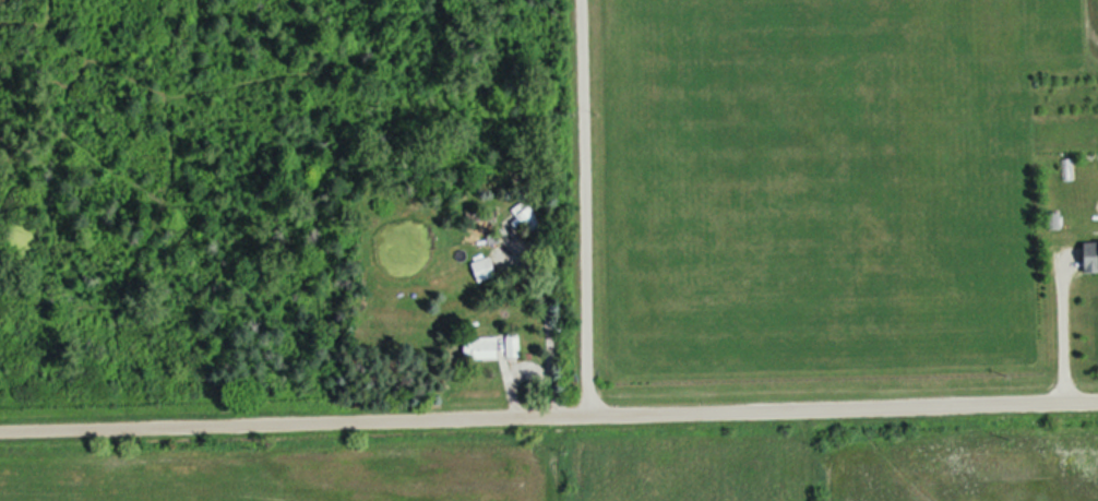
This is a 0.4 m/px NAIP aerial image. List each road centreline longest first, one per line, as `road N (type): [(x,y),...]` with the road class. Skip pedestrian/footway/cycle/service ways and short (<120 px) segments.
road 1 (residential): [(1097,401),(0,430)]

